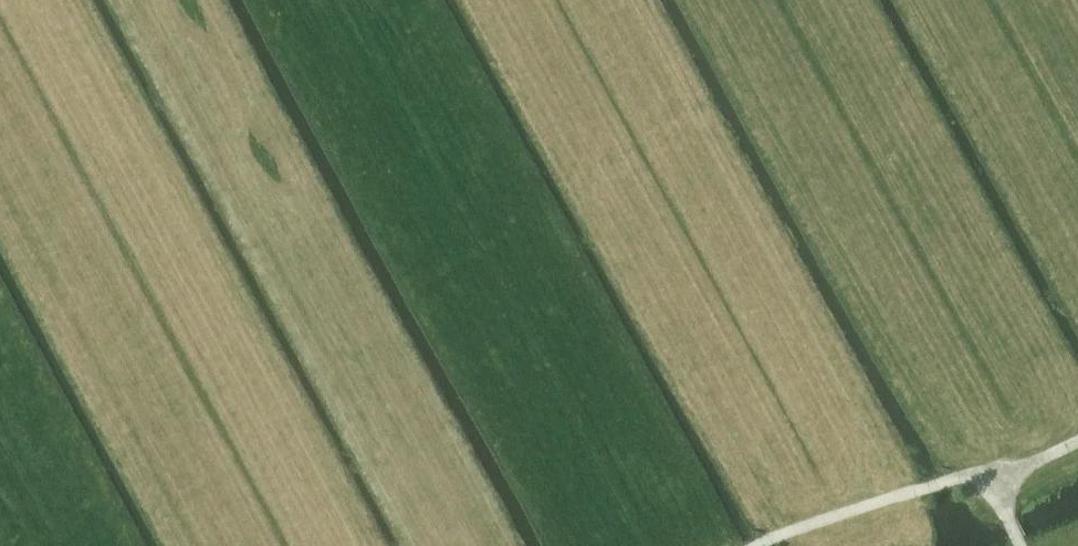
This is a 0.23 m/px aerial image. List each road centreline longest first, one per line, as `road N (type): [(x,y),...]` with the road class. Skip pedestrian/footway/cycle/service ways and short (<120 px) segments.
road 1 (track): [(760,545),(951,483),(997,481),(1077,442)]

